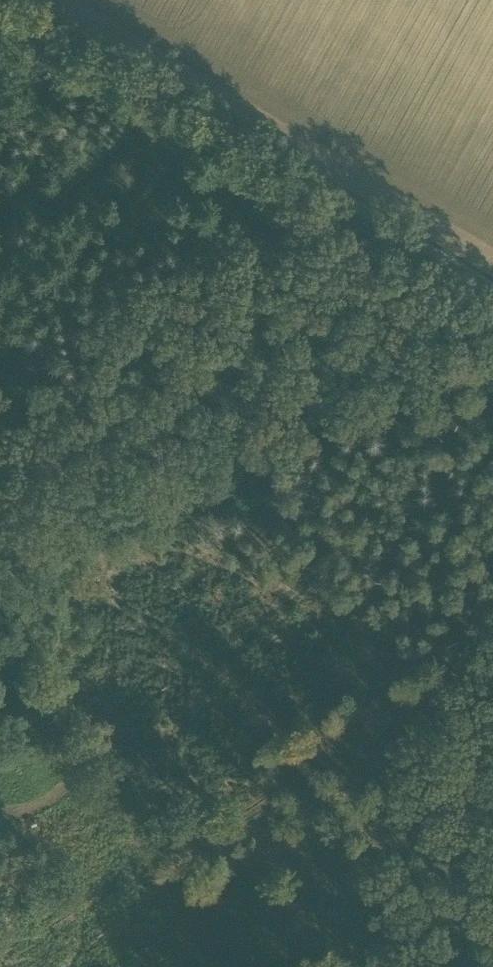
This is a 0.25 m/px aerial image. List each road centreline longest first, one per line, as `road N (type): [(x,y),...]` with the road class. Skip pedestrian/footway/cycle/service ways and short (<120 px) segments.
road 1 (track): [(492,288),(7,0)]

